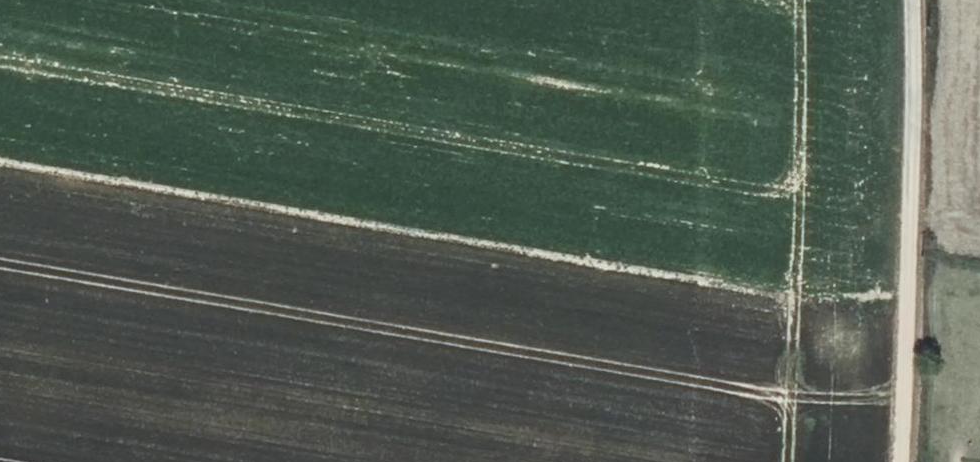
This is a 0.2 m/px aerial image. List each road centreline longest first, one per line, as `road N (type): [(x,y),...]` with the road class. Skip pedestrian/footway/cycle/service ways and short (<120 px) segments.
road 1 (residential): [(906,461),(894,0)]

